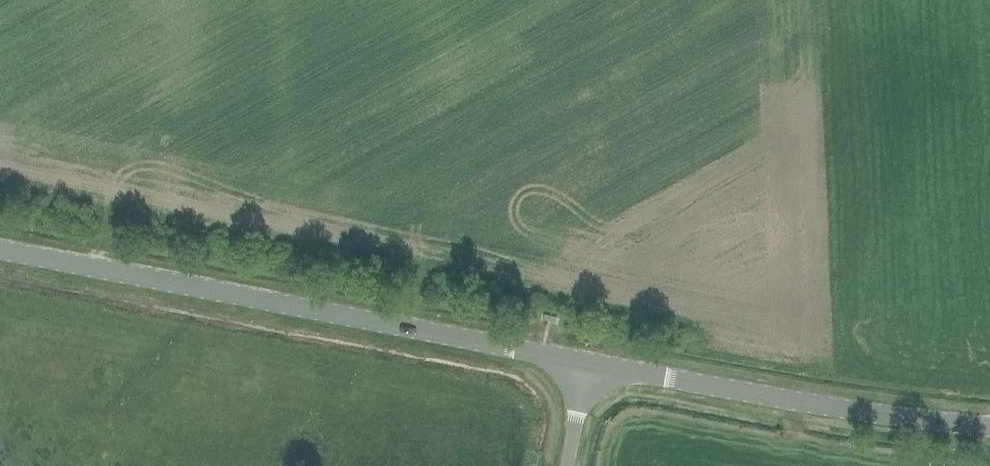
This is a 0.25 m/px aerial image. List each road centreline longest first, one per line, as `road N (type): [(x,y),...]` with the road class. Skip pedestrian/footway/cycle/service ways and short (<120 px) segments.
road 1 (tertiary): [(587,359),(0,250)]
road 2 (tertiary): [(989,425),(808,402),(587,359)]

